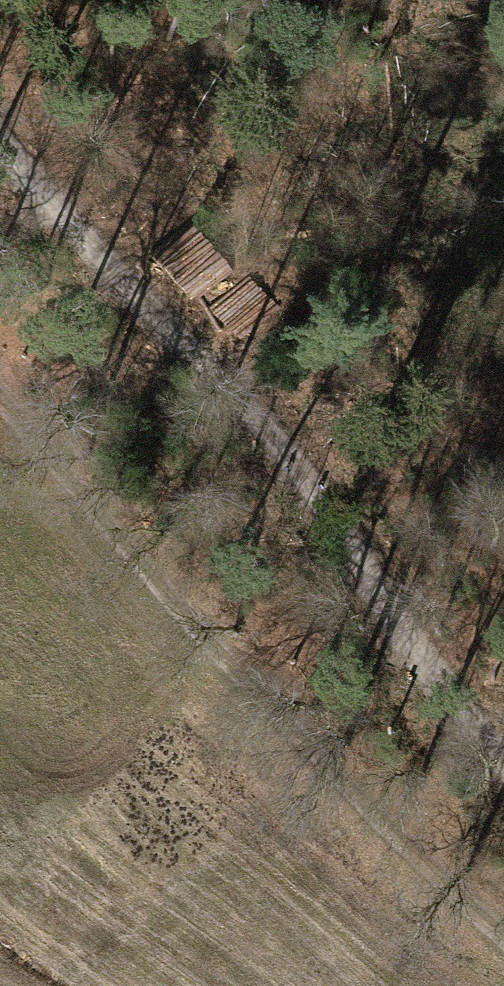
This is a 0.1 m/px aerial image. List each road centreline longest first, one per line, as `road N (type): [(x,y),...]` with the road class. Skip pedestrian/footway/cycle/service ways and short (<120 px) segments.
road 1 (track): [(503,761),(282,437),(0,130)]
road 2 (track): [(0,397),(457,896),(503,934)]

